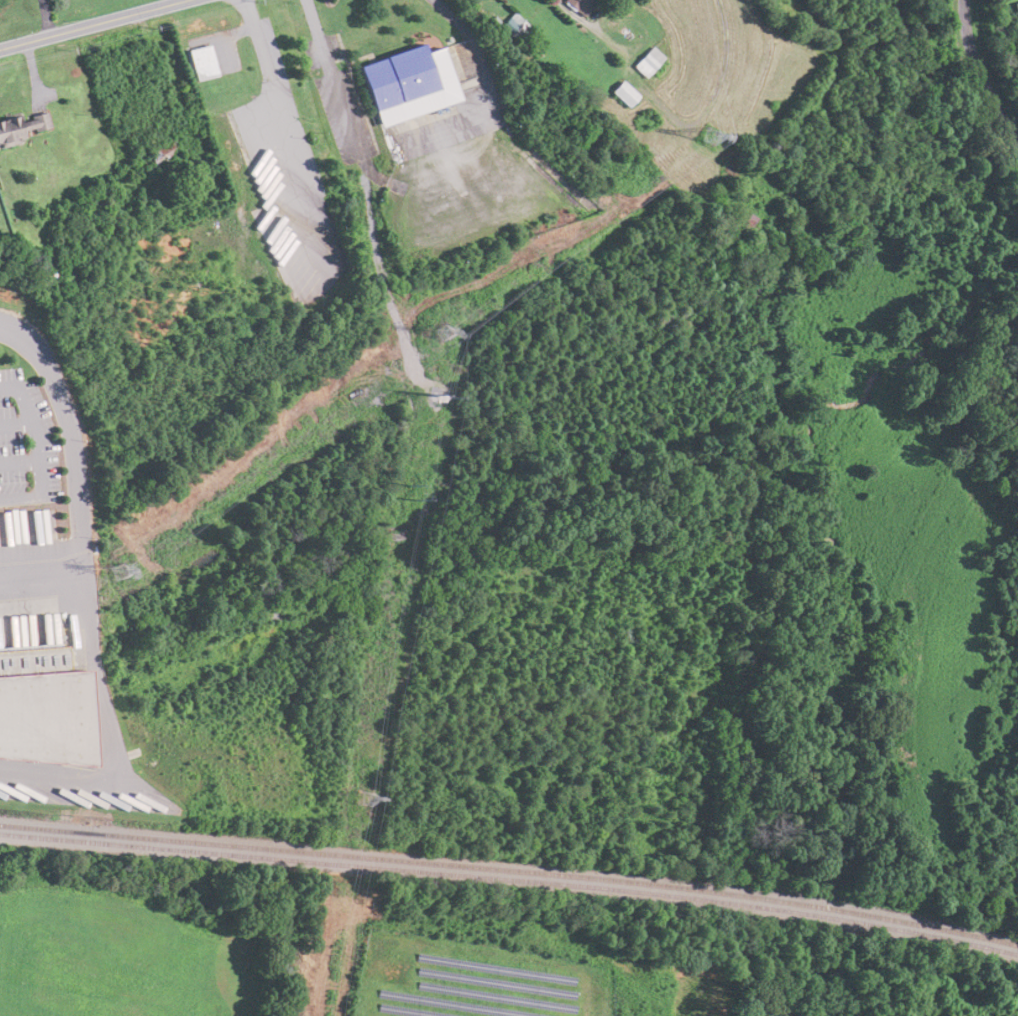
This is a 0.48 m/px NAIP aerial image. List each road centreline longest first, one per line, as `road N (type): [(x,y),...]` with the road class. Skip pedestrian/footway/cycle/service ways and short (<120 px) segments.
road 1 (primary): [(0,49),(186,0)]
road 2 (residential): [(1017,141),(974,60),(964,0)]

